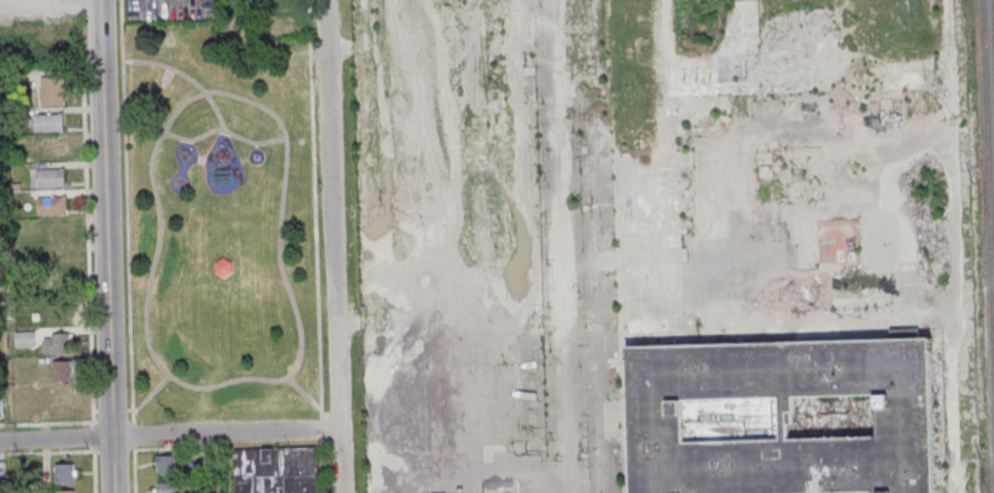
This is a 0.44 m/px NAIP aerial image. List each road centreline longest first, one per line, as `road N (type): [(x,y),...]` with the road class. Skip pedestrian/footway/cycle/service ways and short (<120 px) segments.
road 1 (tertiary): [(113,492),(98,0)]
road 2 (residential): [(341,492),(327,0)]
road 3 (residential): [(568,492),(557,118)]
road 4 (residential): [(339,431),(0,441)]

